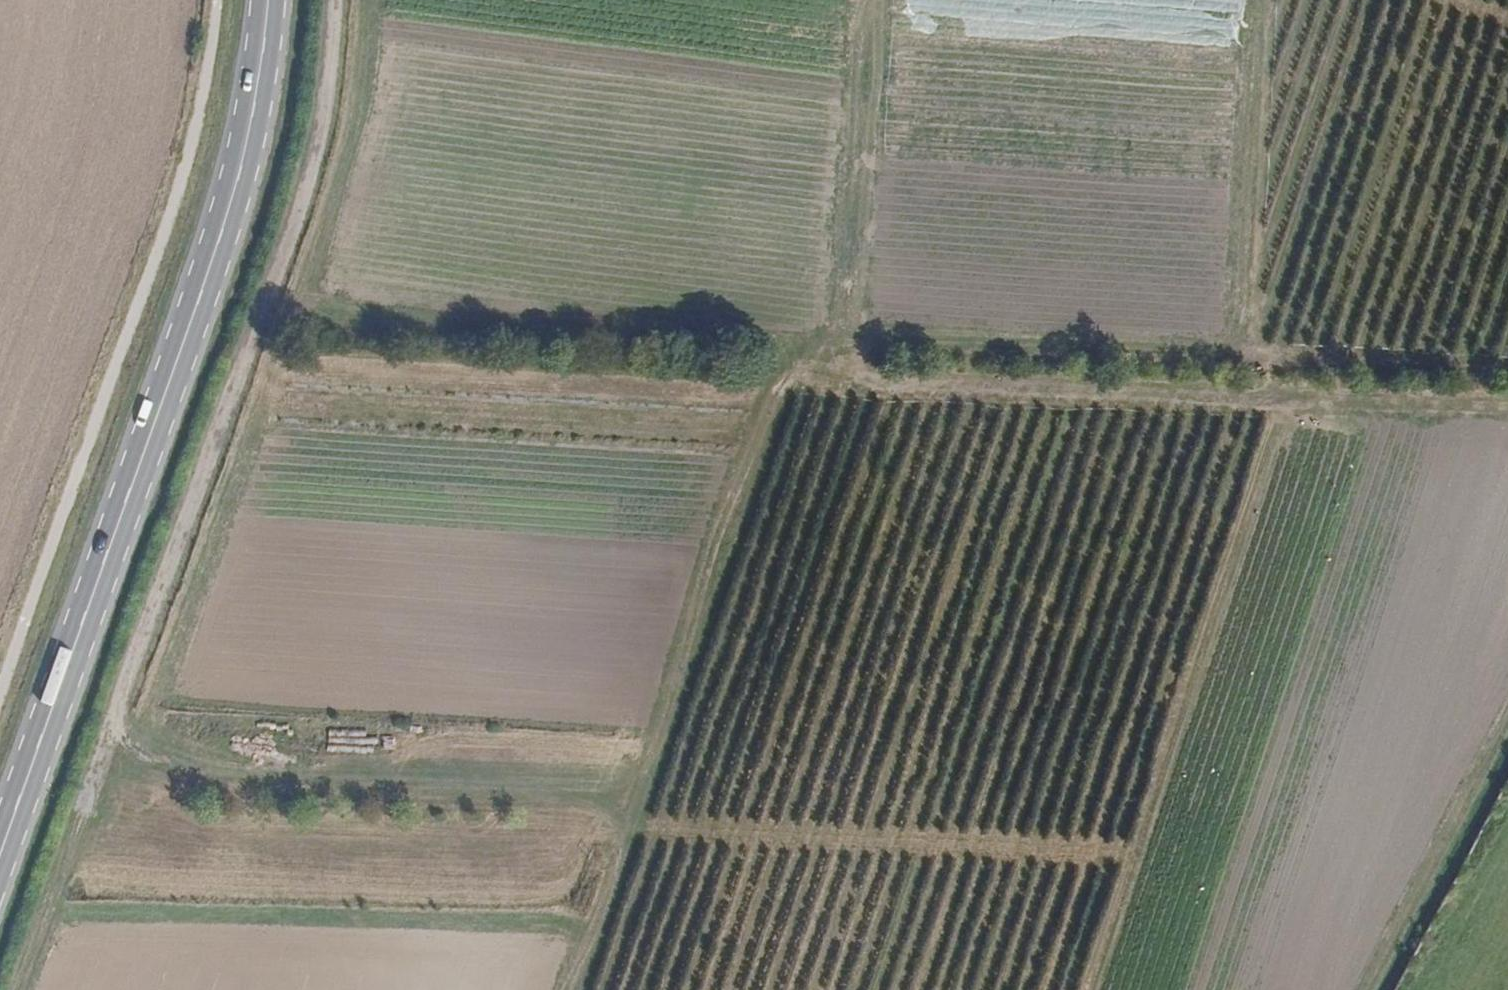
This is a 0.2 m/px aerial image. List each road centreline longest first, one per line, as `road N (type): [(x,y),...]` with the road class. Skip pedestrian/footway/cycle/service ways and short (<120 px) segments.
road 1 (track): [(573,989),(775,395),(839,339),(304,285),(351,129),(361,0)]
road 2 (track): [(871,0),(855,318),(839,339),(1507,374)]
road 3 (secondary): [(269,0),(252,133),(215,260),(0,854)]
road 4 (track): [(800,372),(1276,403),(1507,405)]
road 5 (track): [(1268,362),(1276,403),(1096,989)]
road 6 (track): [(630,823),(1140,849)]
road 7 (track): [(1250,361),(1270,0)]
road 8 (track): [(1507,694),(1353,989)]
road 9 (track): [(25,989),(116,738)]

